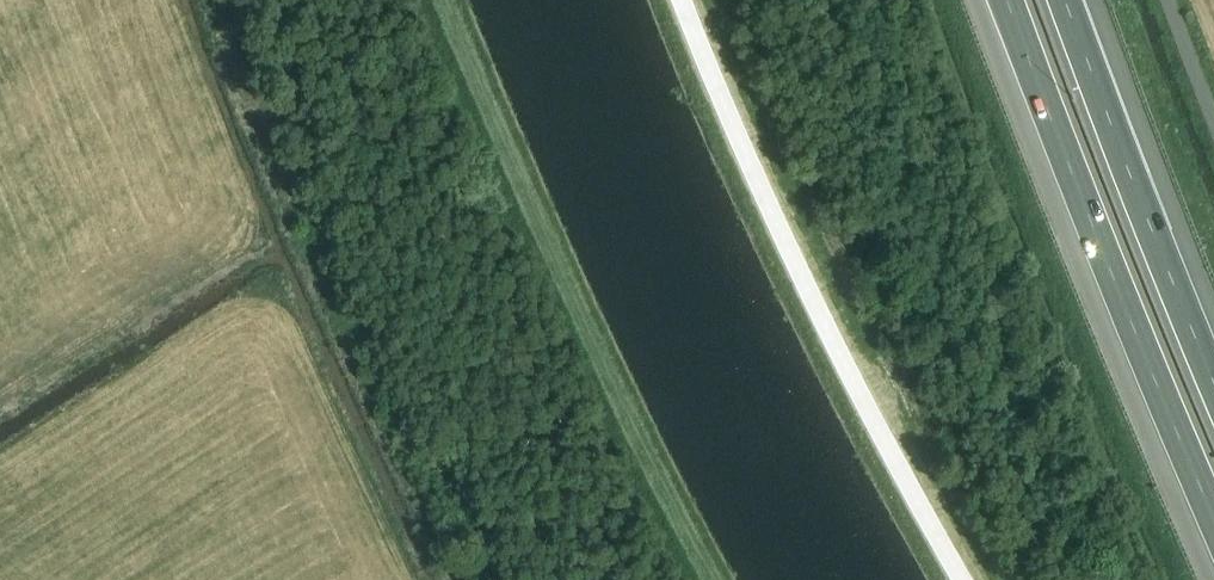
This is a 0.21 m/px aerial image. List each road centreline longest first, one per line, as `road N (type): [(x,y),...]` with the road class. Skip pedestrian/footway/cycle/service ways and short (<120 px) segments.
road 1 (track): [(444,0),(574,305),(714,579)]
road 2 (motorway): [(1006,0),(1133,353),(1213,533)]
road 3 (motorway): [(1213,369),(1067,0)]

